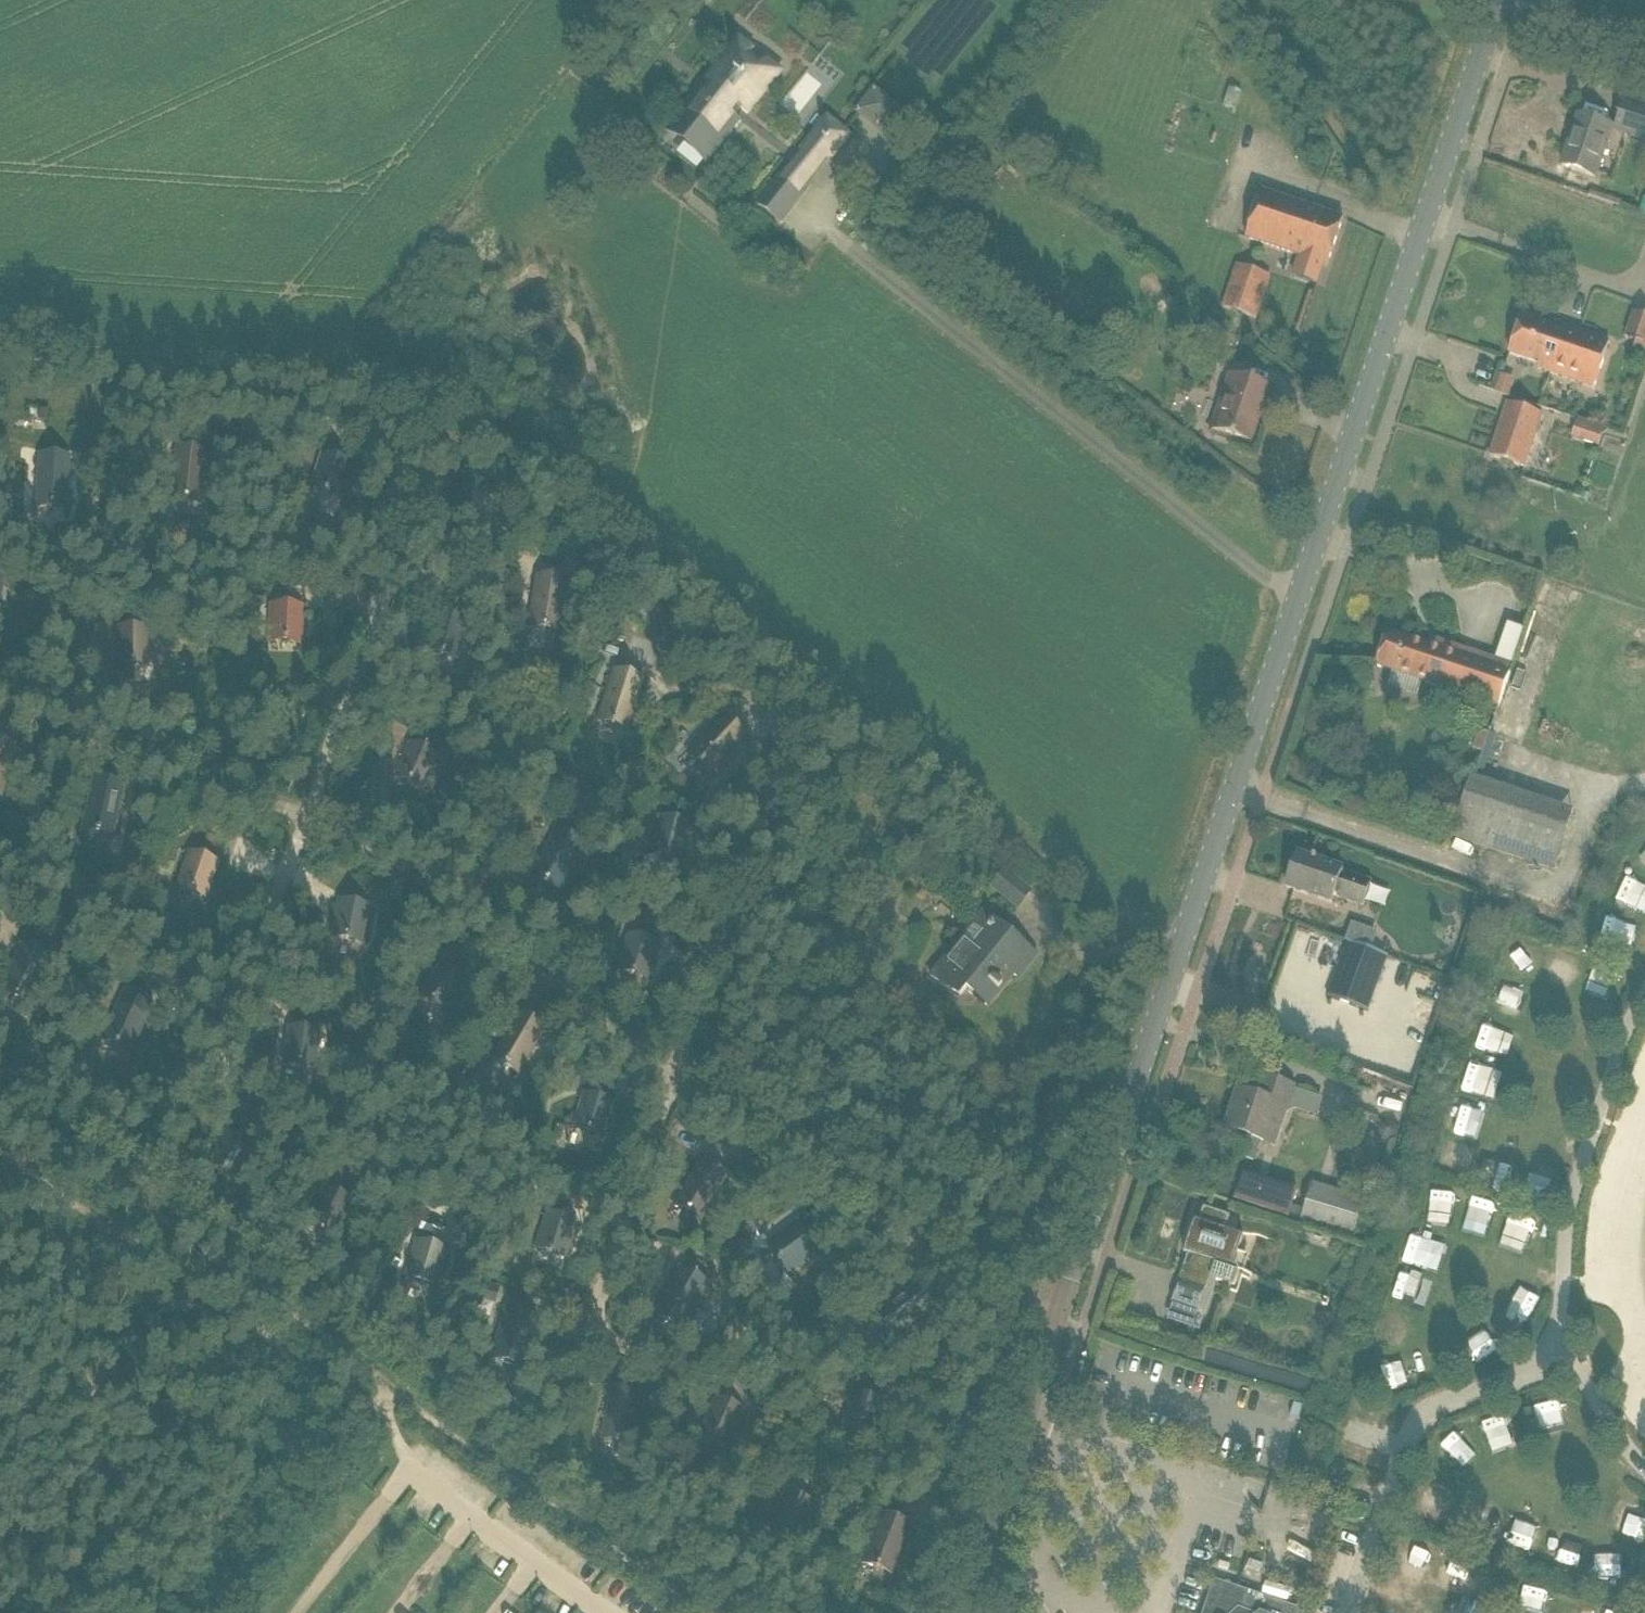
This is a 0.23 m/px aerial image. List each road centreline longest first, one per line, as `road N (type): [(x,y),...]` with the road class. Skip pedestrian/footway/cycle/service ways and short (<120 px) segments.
road 1 (secondary): [(954,1612),(1501,0)]
road 2 (track): [(1179,949),(442,397),(403,387),(0,359)]
road 3 (track): [(0,1104),(382,1379)]
road 4 (track): [(382,1379),(707,1612)]

